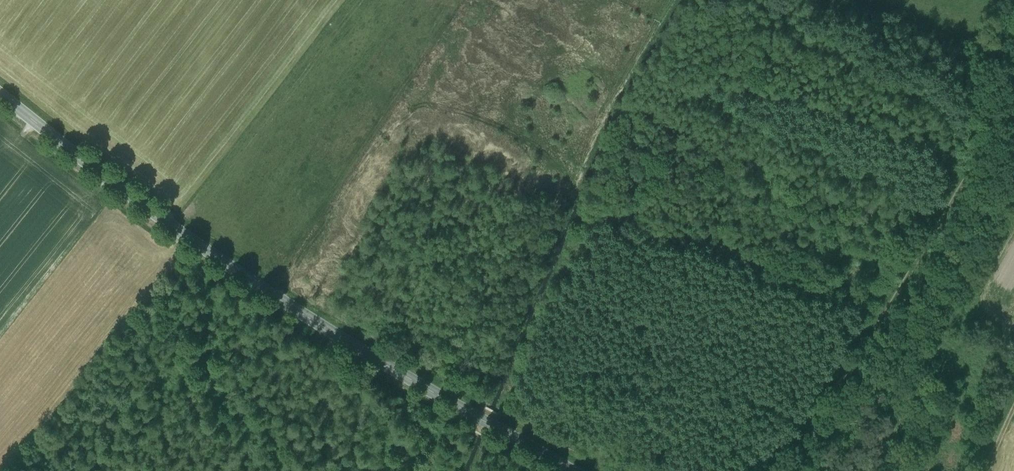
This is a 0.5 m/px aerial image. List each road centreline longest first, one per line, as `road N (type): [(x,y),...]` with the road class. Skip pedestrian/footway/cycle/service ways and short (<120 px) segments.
road 1 (tertiary): [(0,94),(177,231),(327,331),(573,470)]
road 2 (track): [(1013,81),(985,150),(792,470)]

